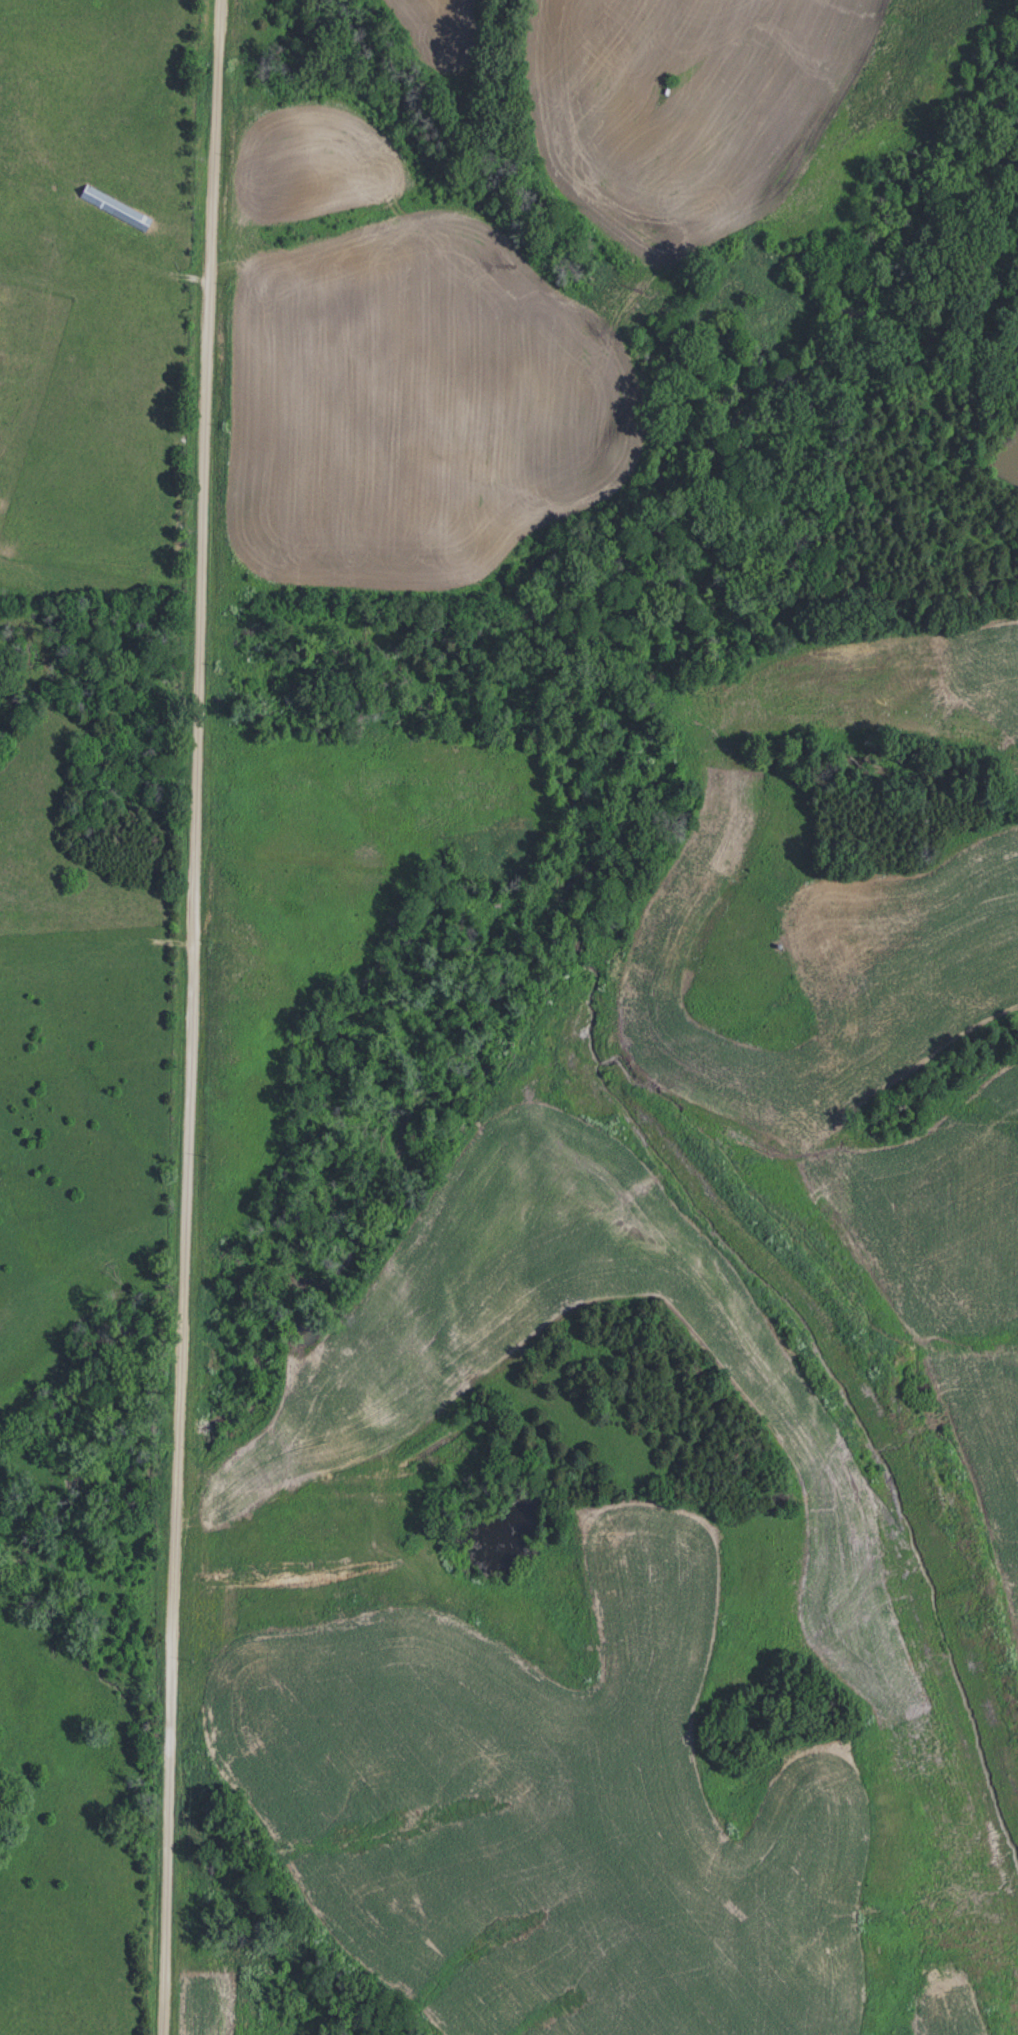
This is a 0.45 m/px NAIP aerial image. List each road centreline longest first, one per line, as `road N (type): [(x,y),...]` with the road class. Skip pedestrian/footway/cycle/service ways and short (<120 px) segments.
road 1 (residential): [(224,0),(221,201),(198,437),(198,964),(165,1616),(166,2034)]

